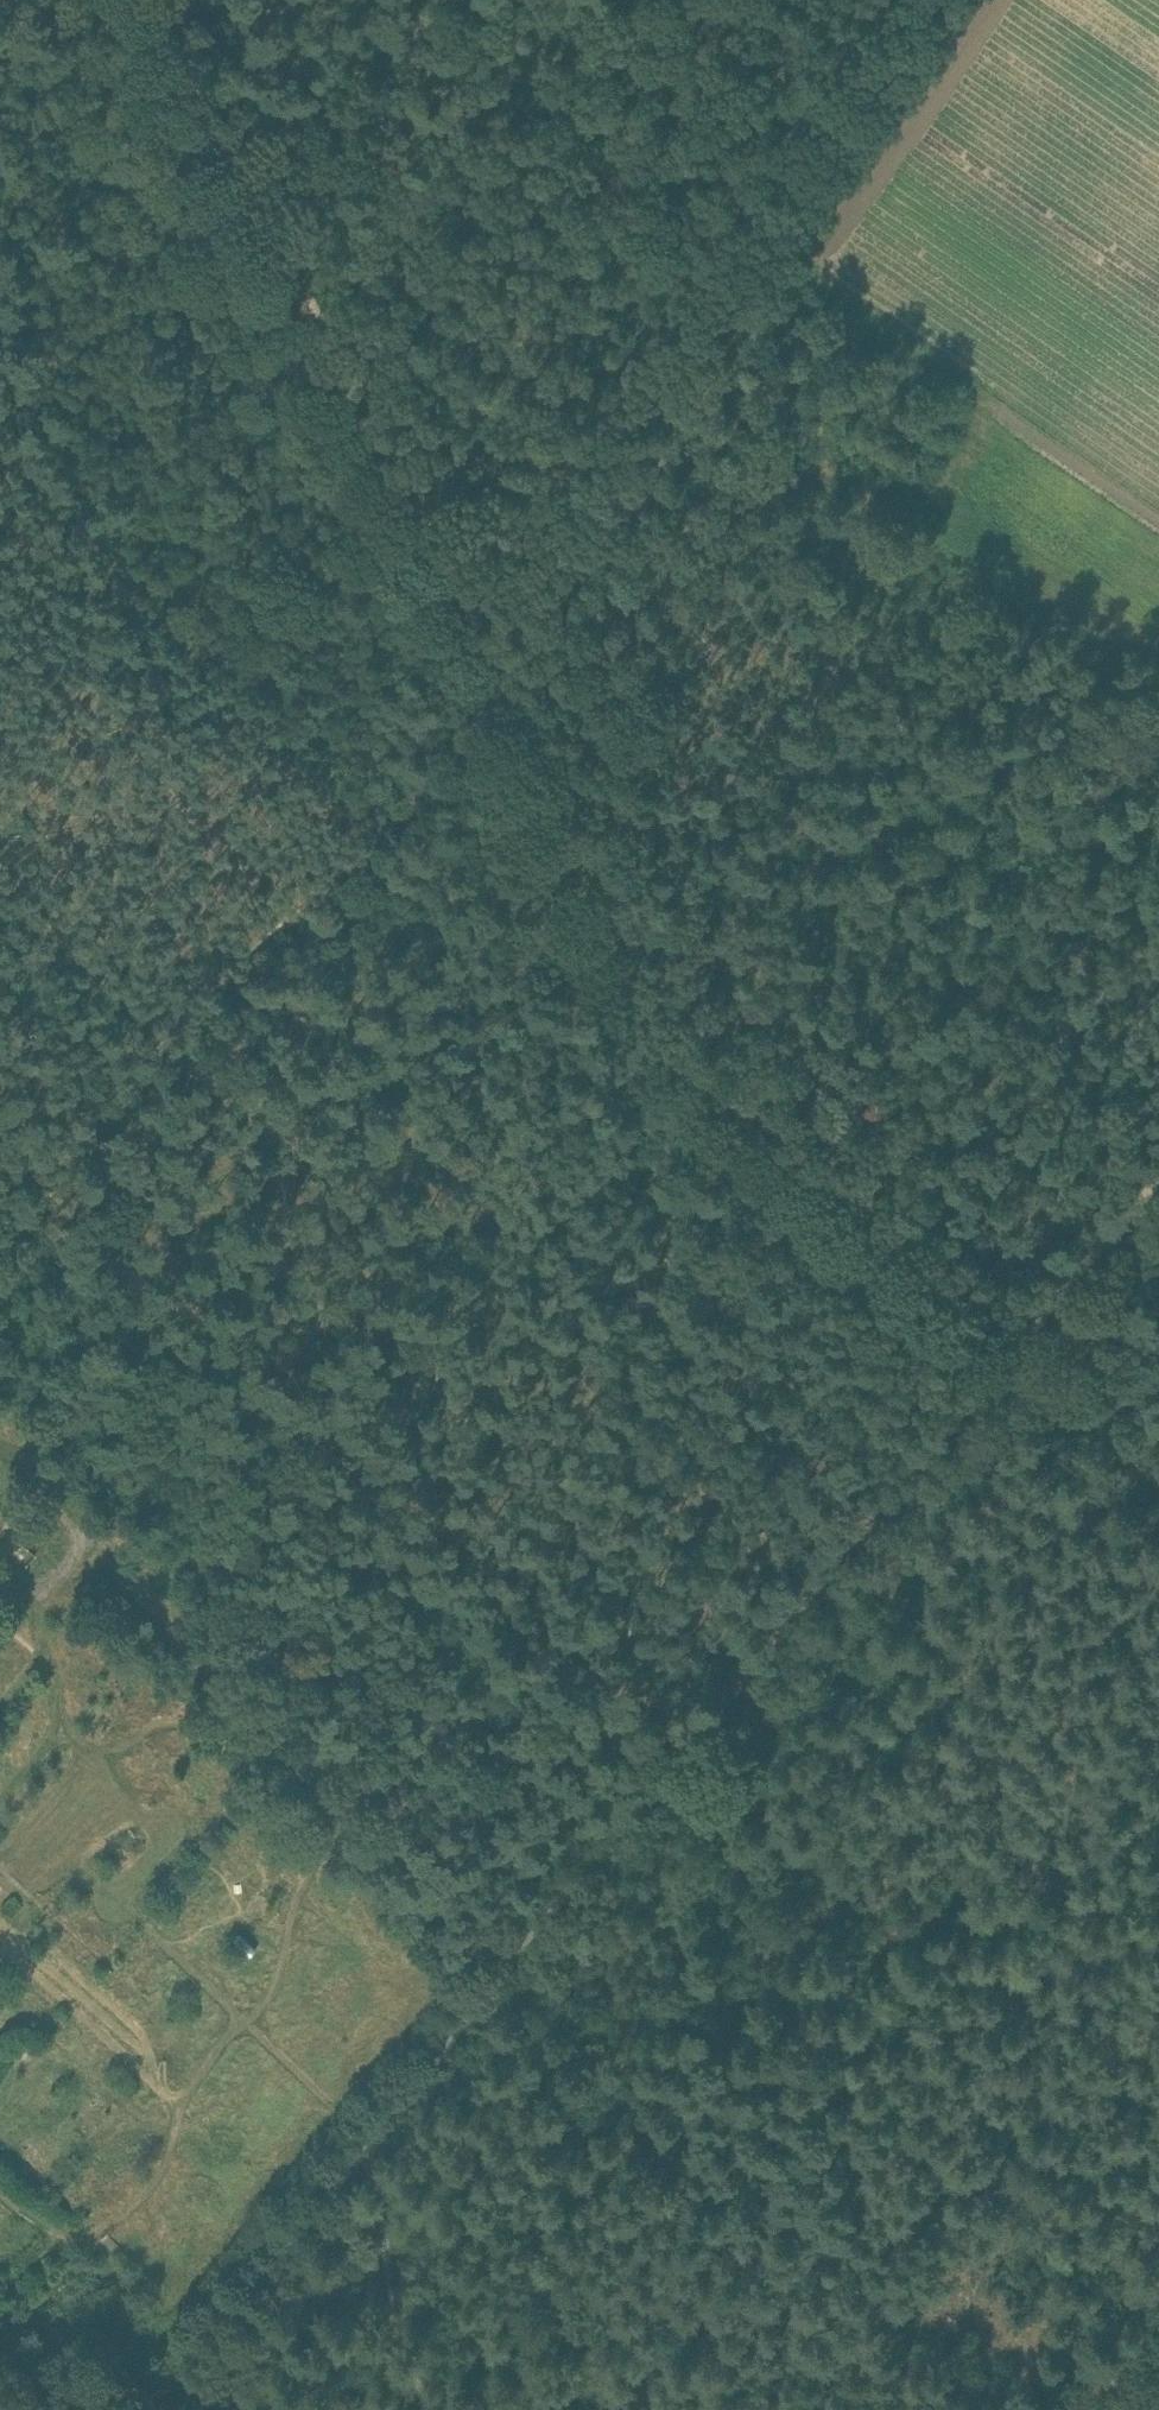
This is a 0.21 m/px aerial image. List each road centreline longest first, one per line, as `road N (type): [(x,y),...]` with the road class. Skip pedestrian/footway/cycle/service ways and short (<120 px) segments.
road 1 (track): [(1158,1480),(655,1031),(631,994),(560,808),(493,670),(128,0)]
road 2 (track): [(1158,1146),(153,2376)]
road 3 (track): [(796,251),(493,670)]
road 4 (track): [(393,2409),(153,2376)]

